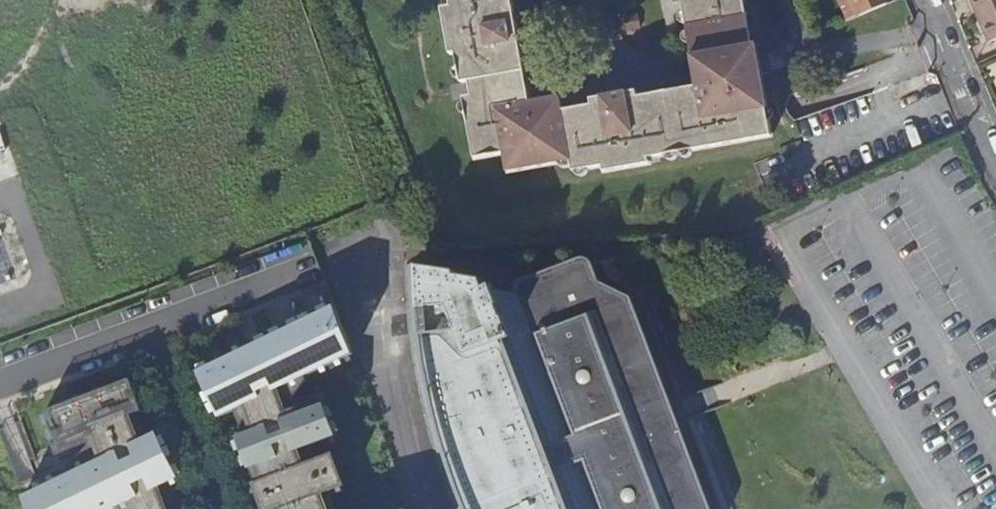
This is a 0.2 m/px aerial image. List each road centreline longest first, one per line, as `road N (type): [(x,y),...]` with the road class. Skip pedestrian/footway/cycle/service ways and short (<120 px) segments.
road 1 (residential): [(995,168),(923,0)]

